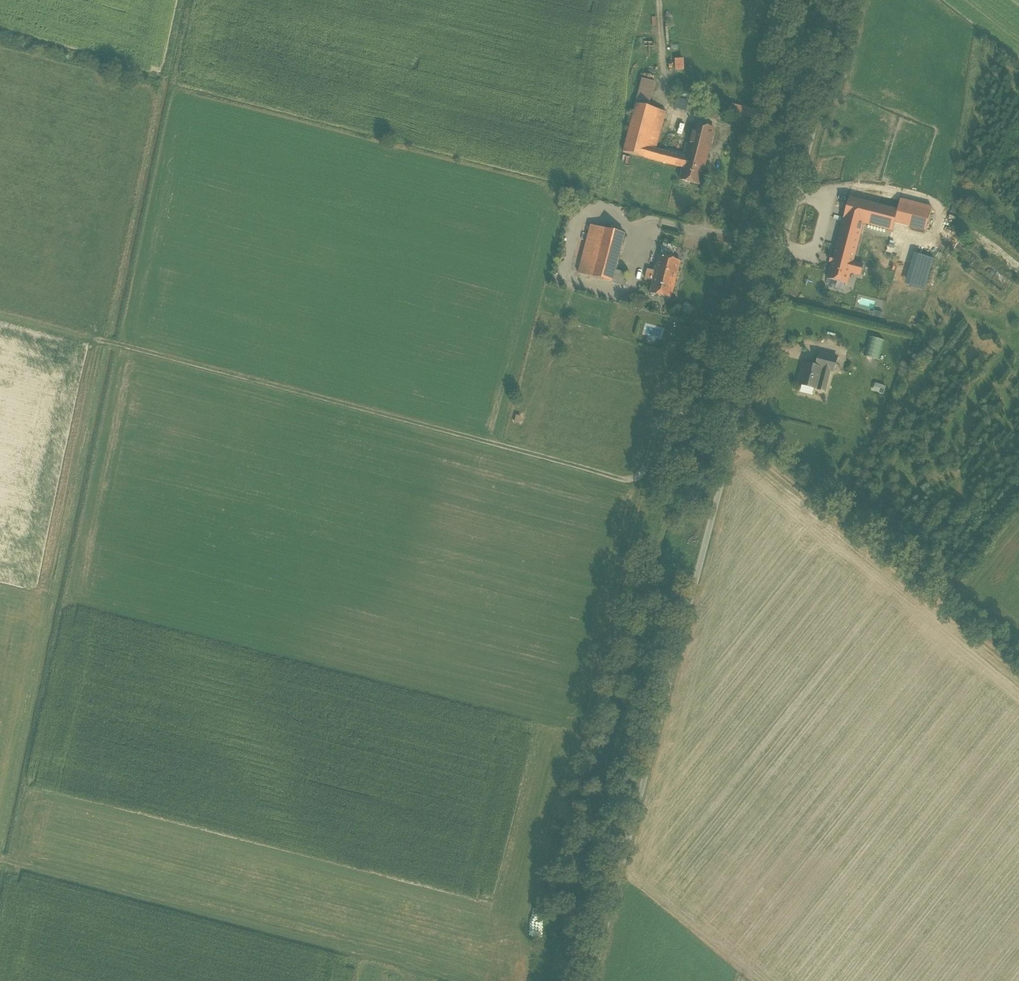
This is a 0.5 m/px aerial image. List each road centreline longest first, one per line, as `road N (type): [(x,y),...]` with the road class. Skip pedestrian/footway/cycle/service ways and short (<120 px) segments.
road 1 (unclassified): [(591,980),(846,0)]
road 2 (track): [(0,314),(619,478),(646,466),(661,420),(739,412)]
road 3 (track): [(460,980),(0,862)]

